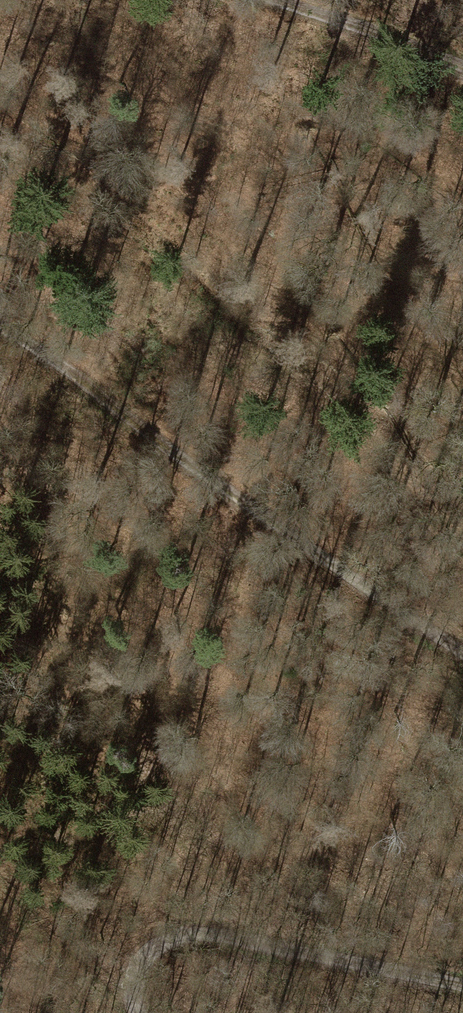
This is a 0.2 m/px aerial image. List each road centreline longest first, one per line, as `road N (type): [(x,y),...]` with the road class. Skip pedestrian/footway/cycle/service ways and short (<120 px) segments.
road 1 (track): [(0,328),(462,654)]
road 2 (track): [(138,1012),(133,973),(141,958),(201,932),(462,985)]
road 3 (track): [(282,0),(462,66)]
road 4 (track): [(132,987),(102,971),(0,880)]

